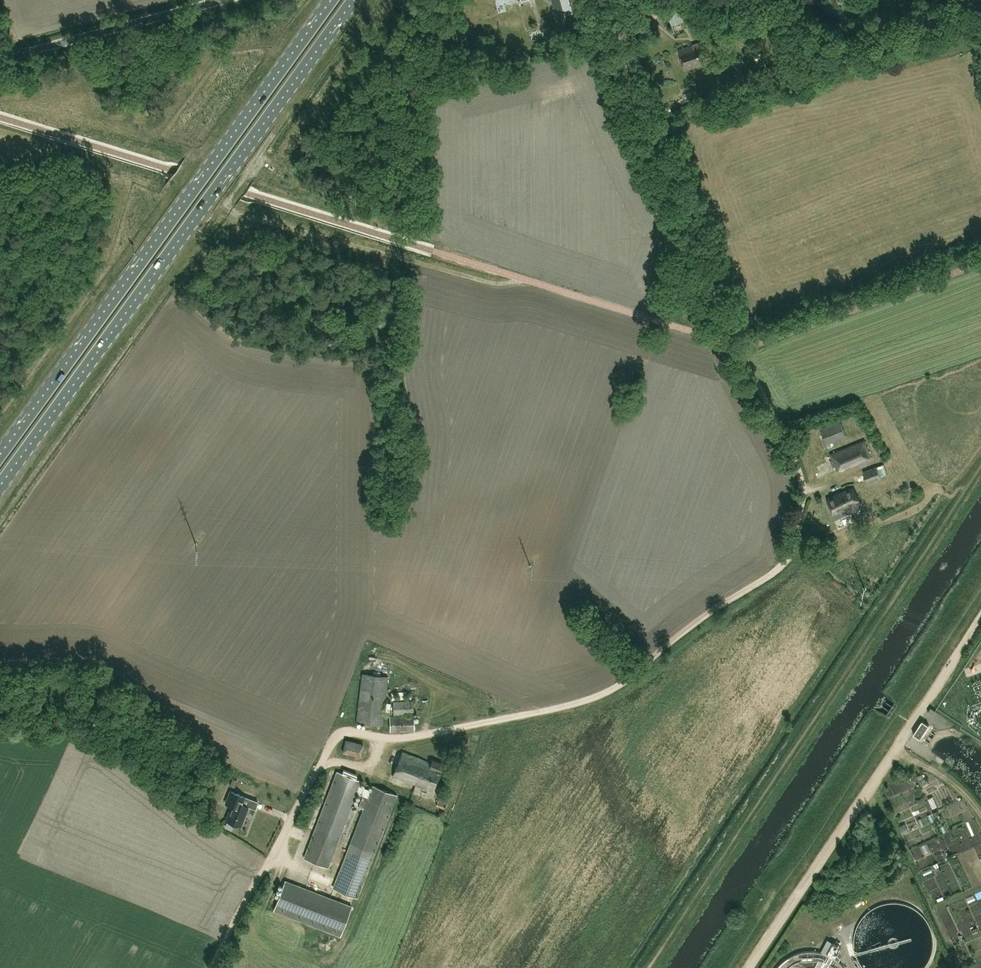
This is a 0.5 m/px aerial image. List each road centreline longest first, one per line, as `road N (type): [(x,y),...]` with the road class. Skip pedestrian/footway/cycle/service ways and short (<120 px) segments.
road 1 (track): [(211,967),(339,733),(426,733),(602,694),(791,557),(802,500),(798,467),(740,350)]
road 2 (track): [(980,467),(648,967)]
road 3 (trunk): [(0,480),(349,0)]
road 4 (trunk): [(335,0),(0,460)]
road 5 (track): [(750,967),(980,615)]
road 6 (residential): [(740,350),(635,85),(618,0)]
road 7 (track): [(284,864),(261,928),(299,955),(332,955),(402,800)]
road 8 (unclassified): [(219,0),(0,59)]

